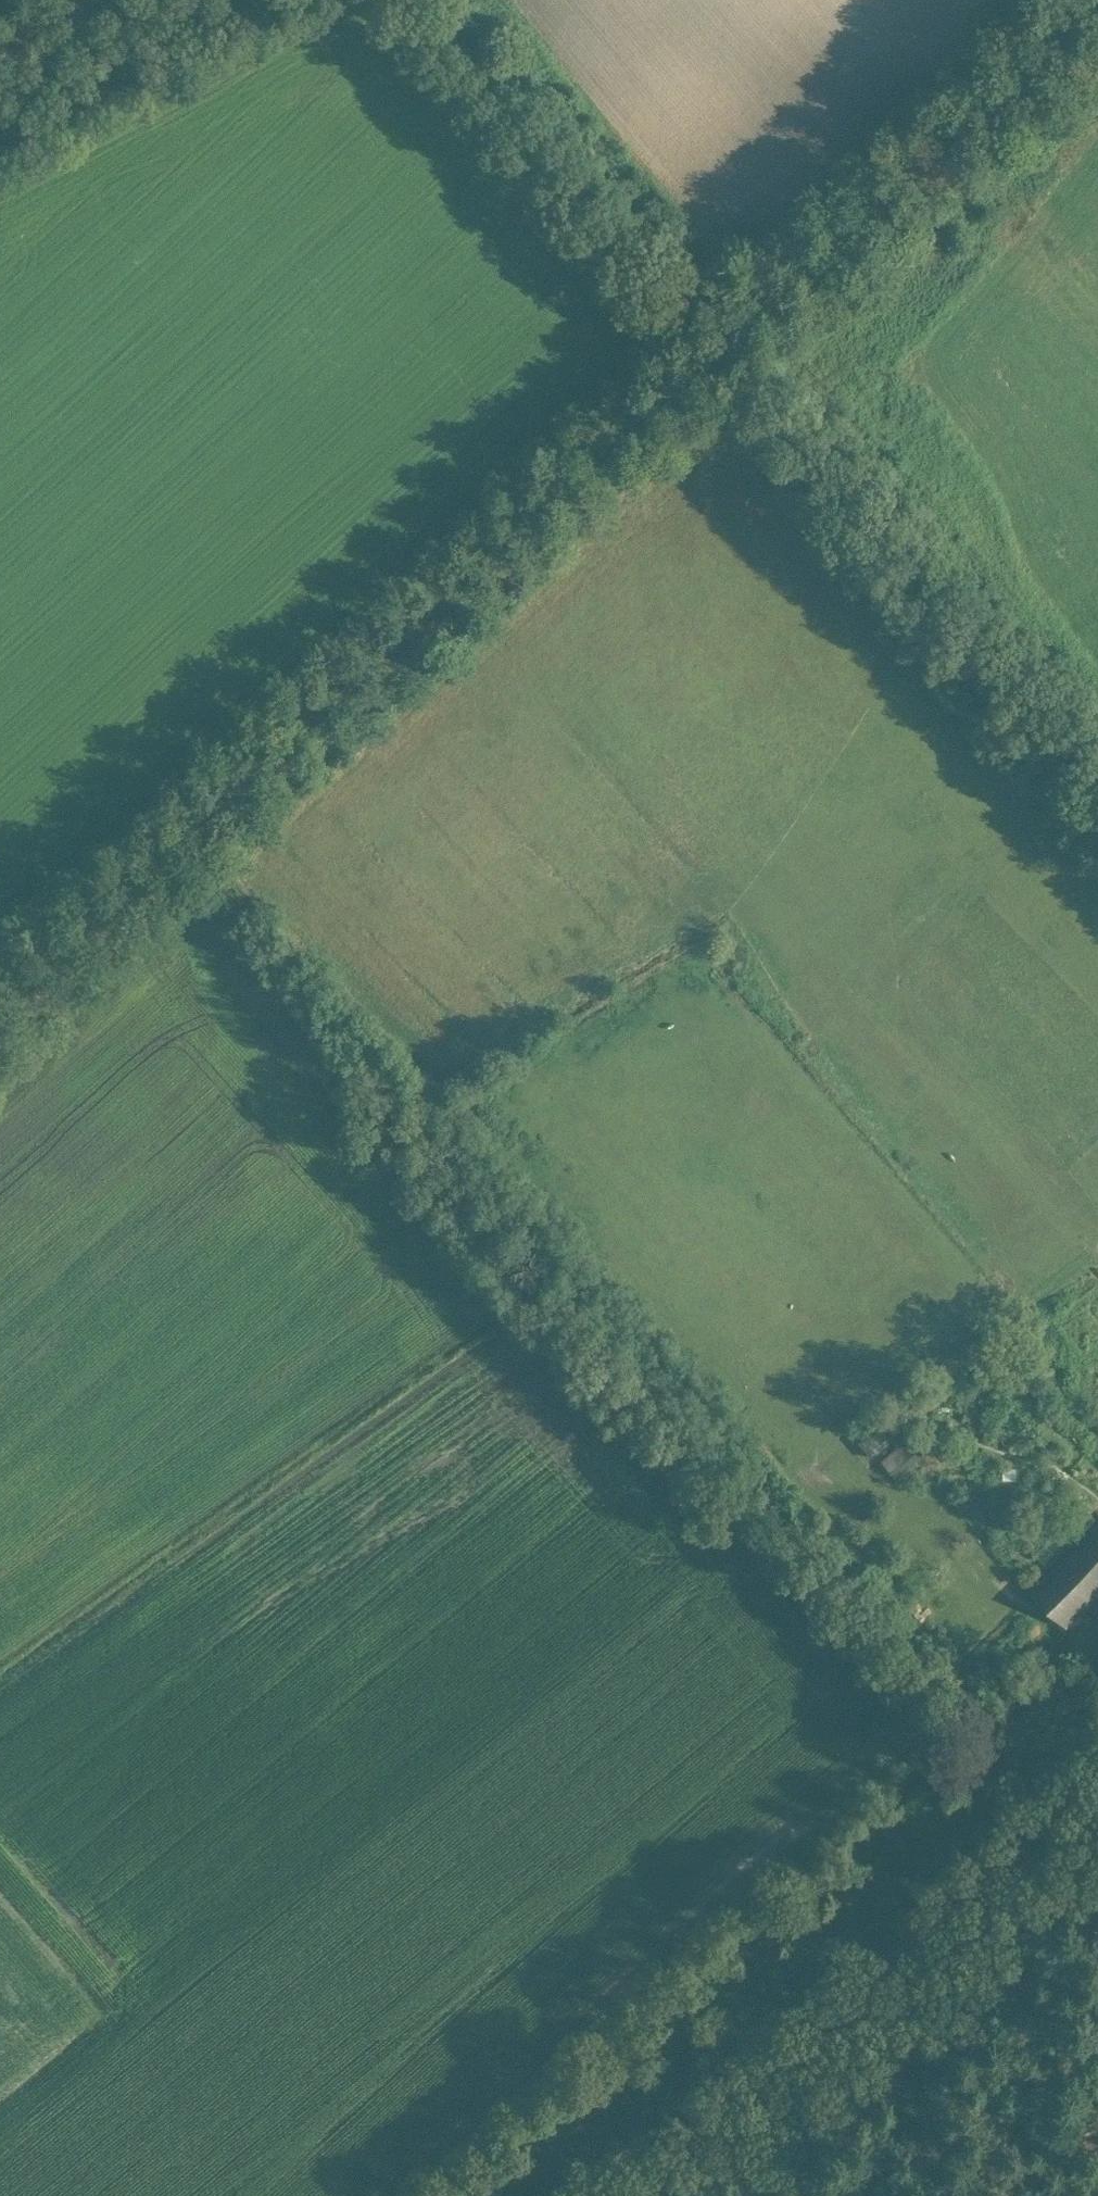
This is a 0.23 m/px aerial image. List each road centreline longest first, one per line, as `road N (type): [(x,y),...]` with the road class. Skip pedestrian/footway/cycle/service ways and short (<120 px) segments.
road 1 (unclassified): [(607,2195),(1097,1744)]
road 2 (track): [(1097,776),(718,355)]

